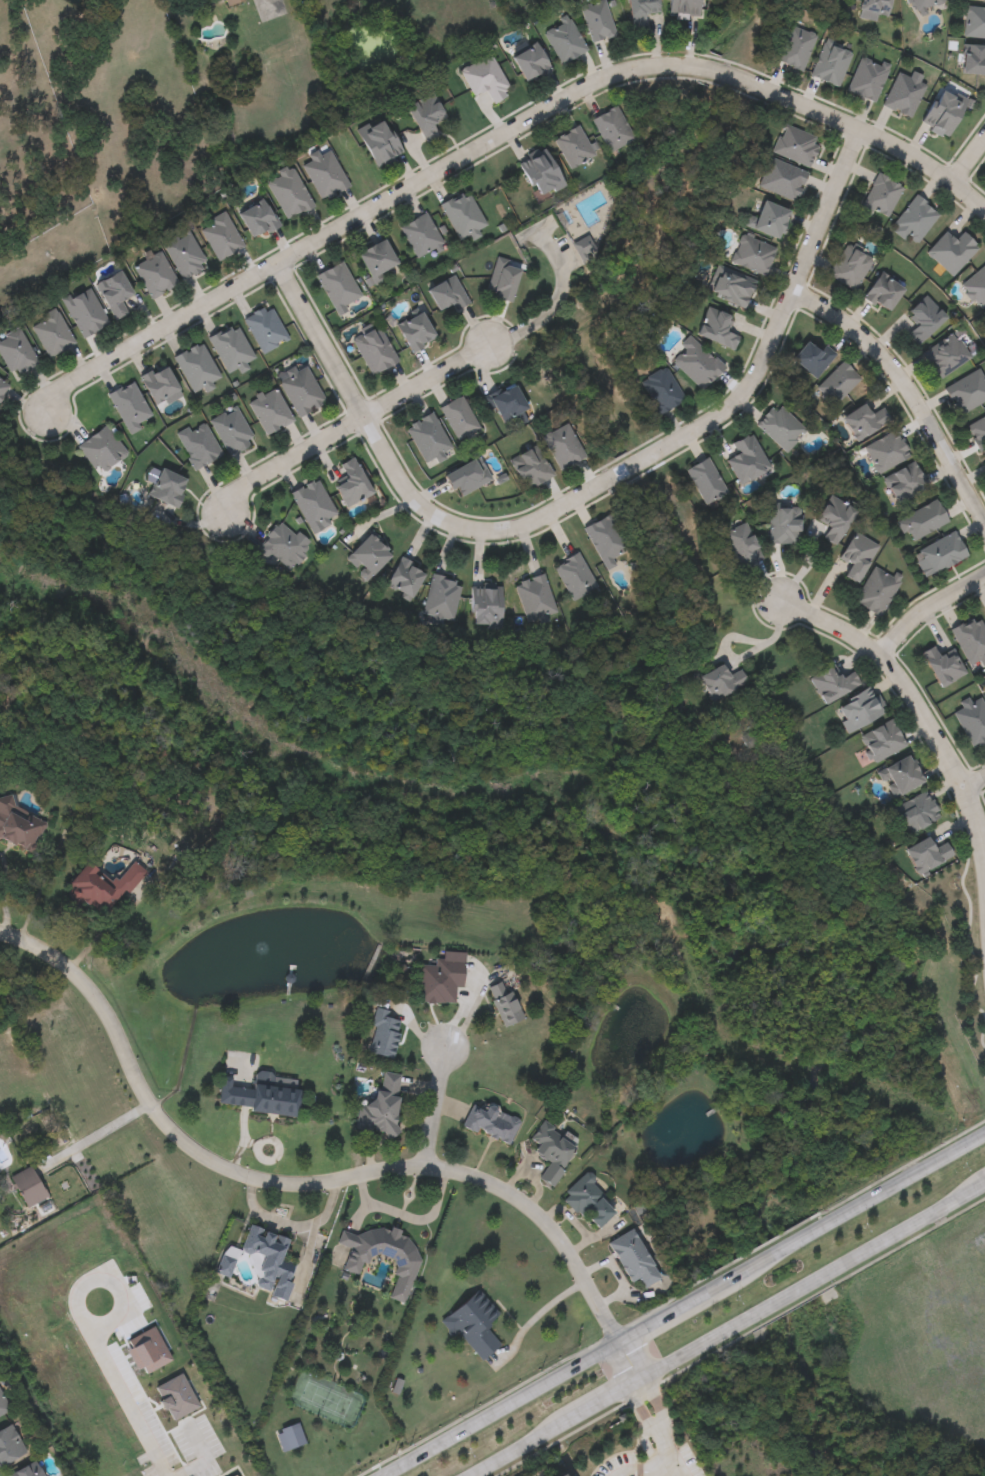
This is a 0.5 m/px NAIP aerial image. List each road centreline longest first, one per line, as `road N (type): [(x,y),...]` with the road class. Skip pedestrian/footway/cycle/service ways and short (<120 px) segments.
road 1 (residential): [(43,419),(63,385),(631,69),(733,75),(900,151),(984,212)]
road 2 (residential): [(276,264),(408,495),(465,530),(530,527),(734,403),(860,132)]
road 3 (residential): [(640,1380),(577,1261),(511,1190),(421,1168),(326,1186),(276,1185),(199,1156),(150,1103),(82,979),(0,933)]
road 4 (secondary): [(712,1291),(383,1475)]
road 5 (residential): [(777,599),(848,635),(897,680),(963,790),(984,863)]
road 6 (residential): [(790,296),(874,352),(909,397),(984,533)]
road 7 (secondary): [(471,1475),(736,1327)]
road 8 (secondary): [(984,1137),(828,1224)]
road 9 (residential): [(224,518),(236,492),(361,420)]
road 10 (secondary): [(836,1272),(984,1185)]
road 11 (residential): [(361,420),(490,345)]
road 12 (residential): [(984,575),(919,610),(876,657)]
road 13 (secondary): [(828,1224),(712,1291)]
road 14 (residential): [(432,1169),(449,1046)]

